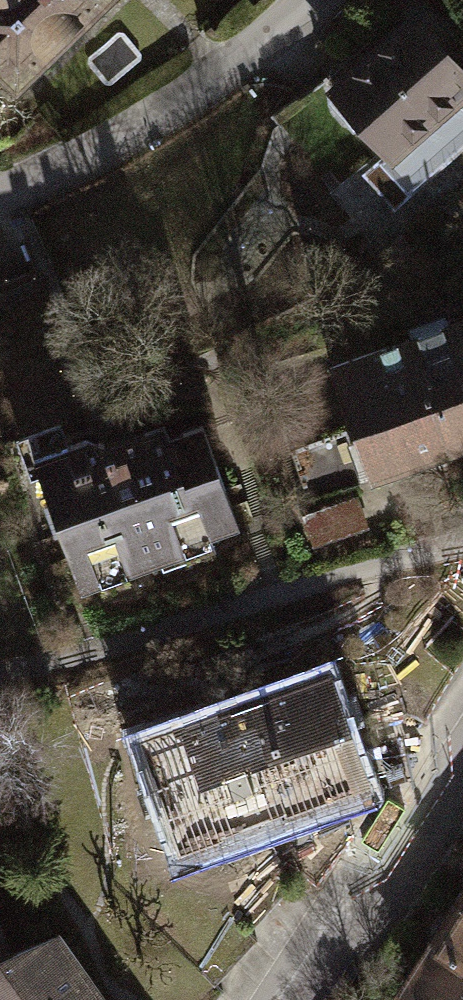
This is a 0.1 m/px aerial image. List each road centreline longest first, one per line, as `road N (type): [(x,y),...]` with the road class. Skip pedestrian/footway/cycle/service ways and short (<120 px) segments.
road 1 (residential): [(0,670),(462,539)]
road 2 (residential): [(0,197),(90,159),(310,0)]
road 3 (residential): [(462,753),(308,999)]

